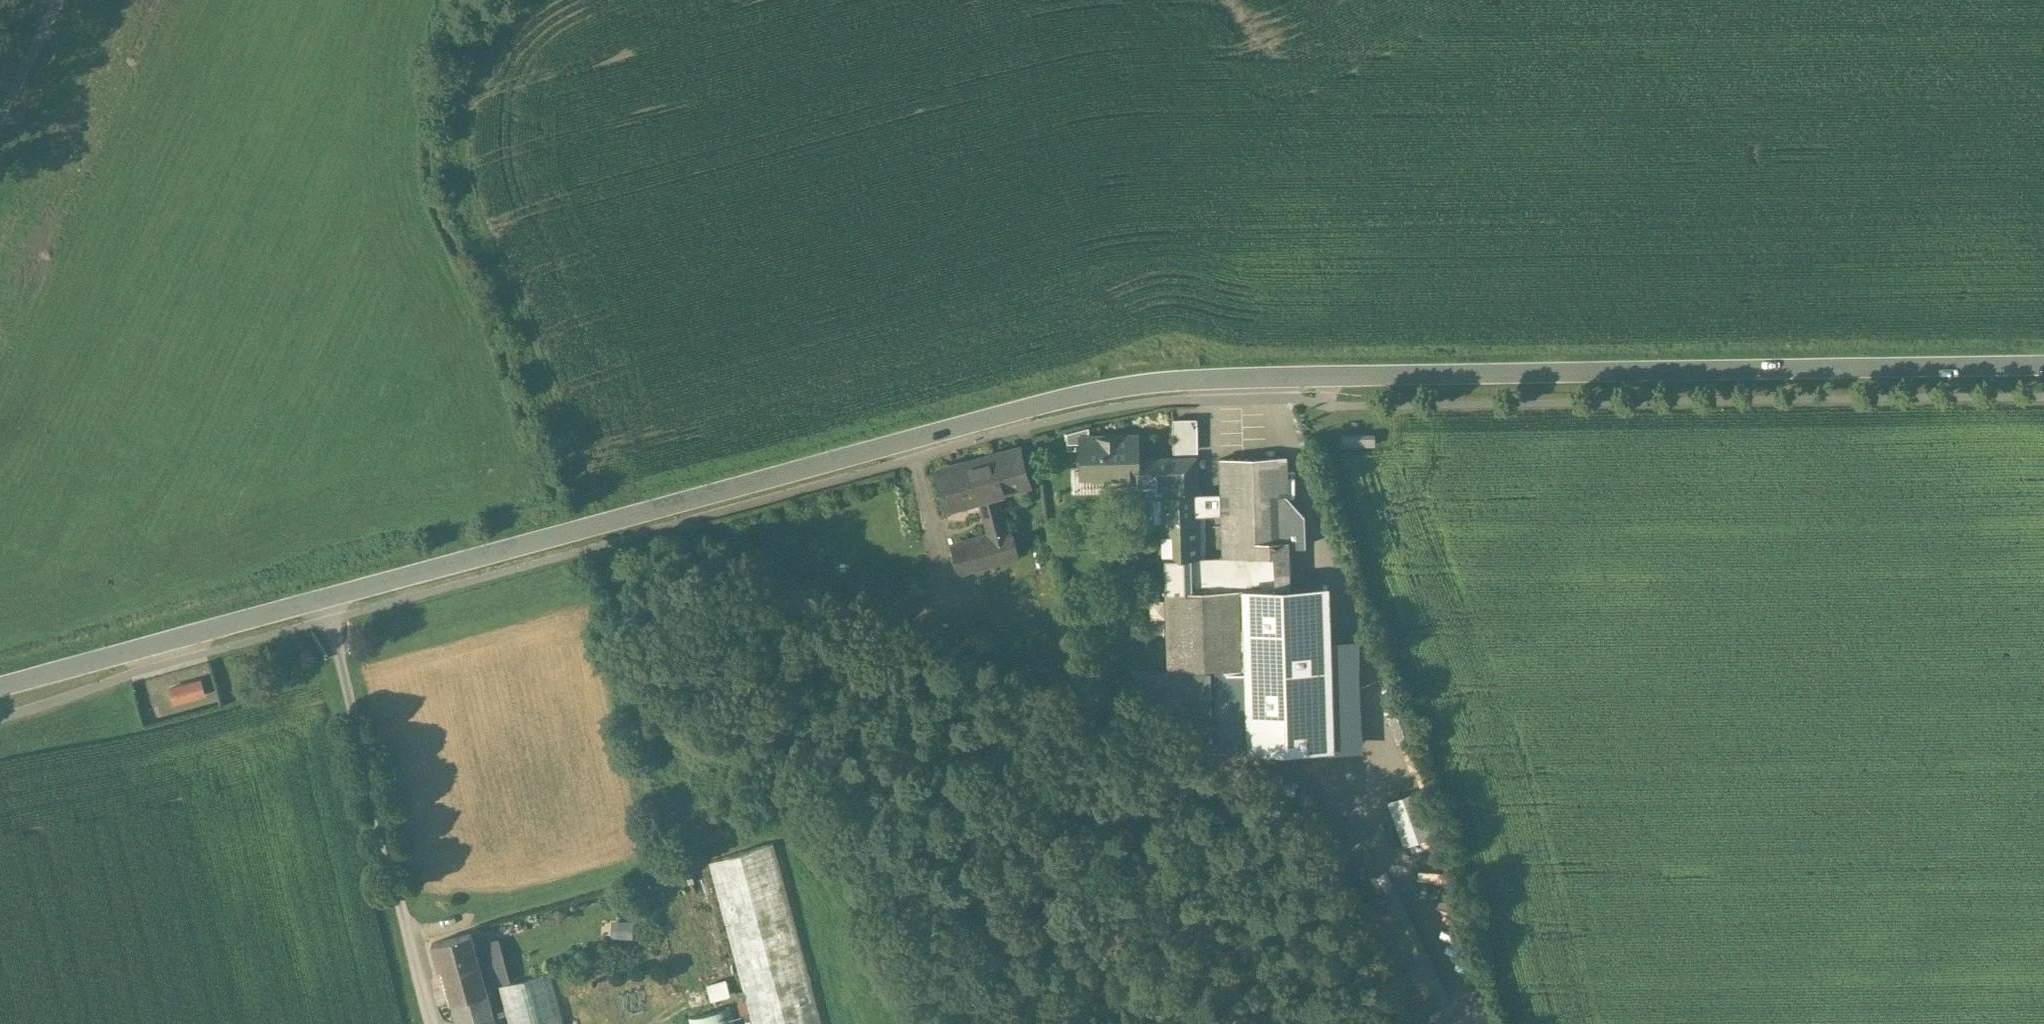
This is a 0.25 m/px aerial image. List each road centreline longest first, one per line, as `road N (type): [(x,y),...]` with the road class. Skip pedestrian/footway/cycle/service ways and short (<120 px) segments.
road 1 (secondary): [(2043,366),(1173,380),(1050,402),(0,688)]

